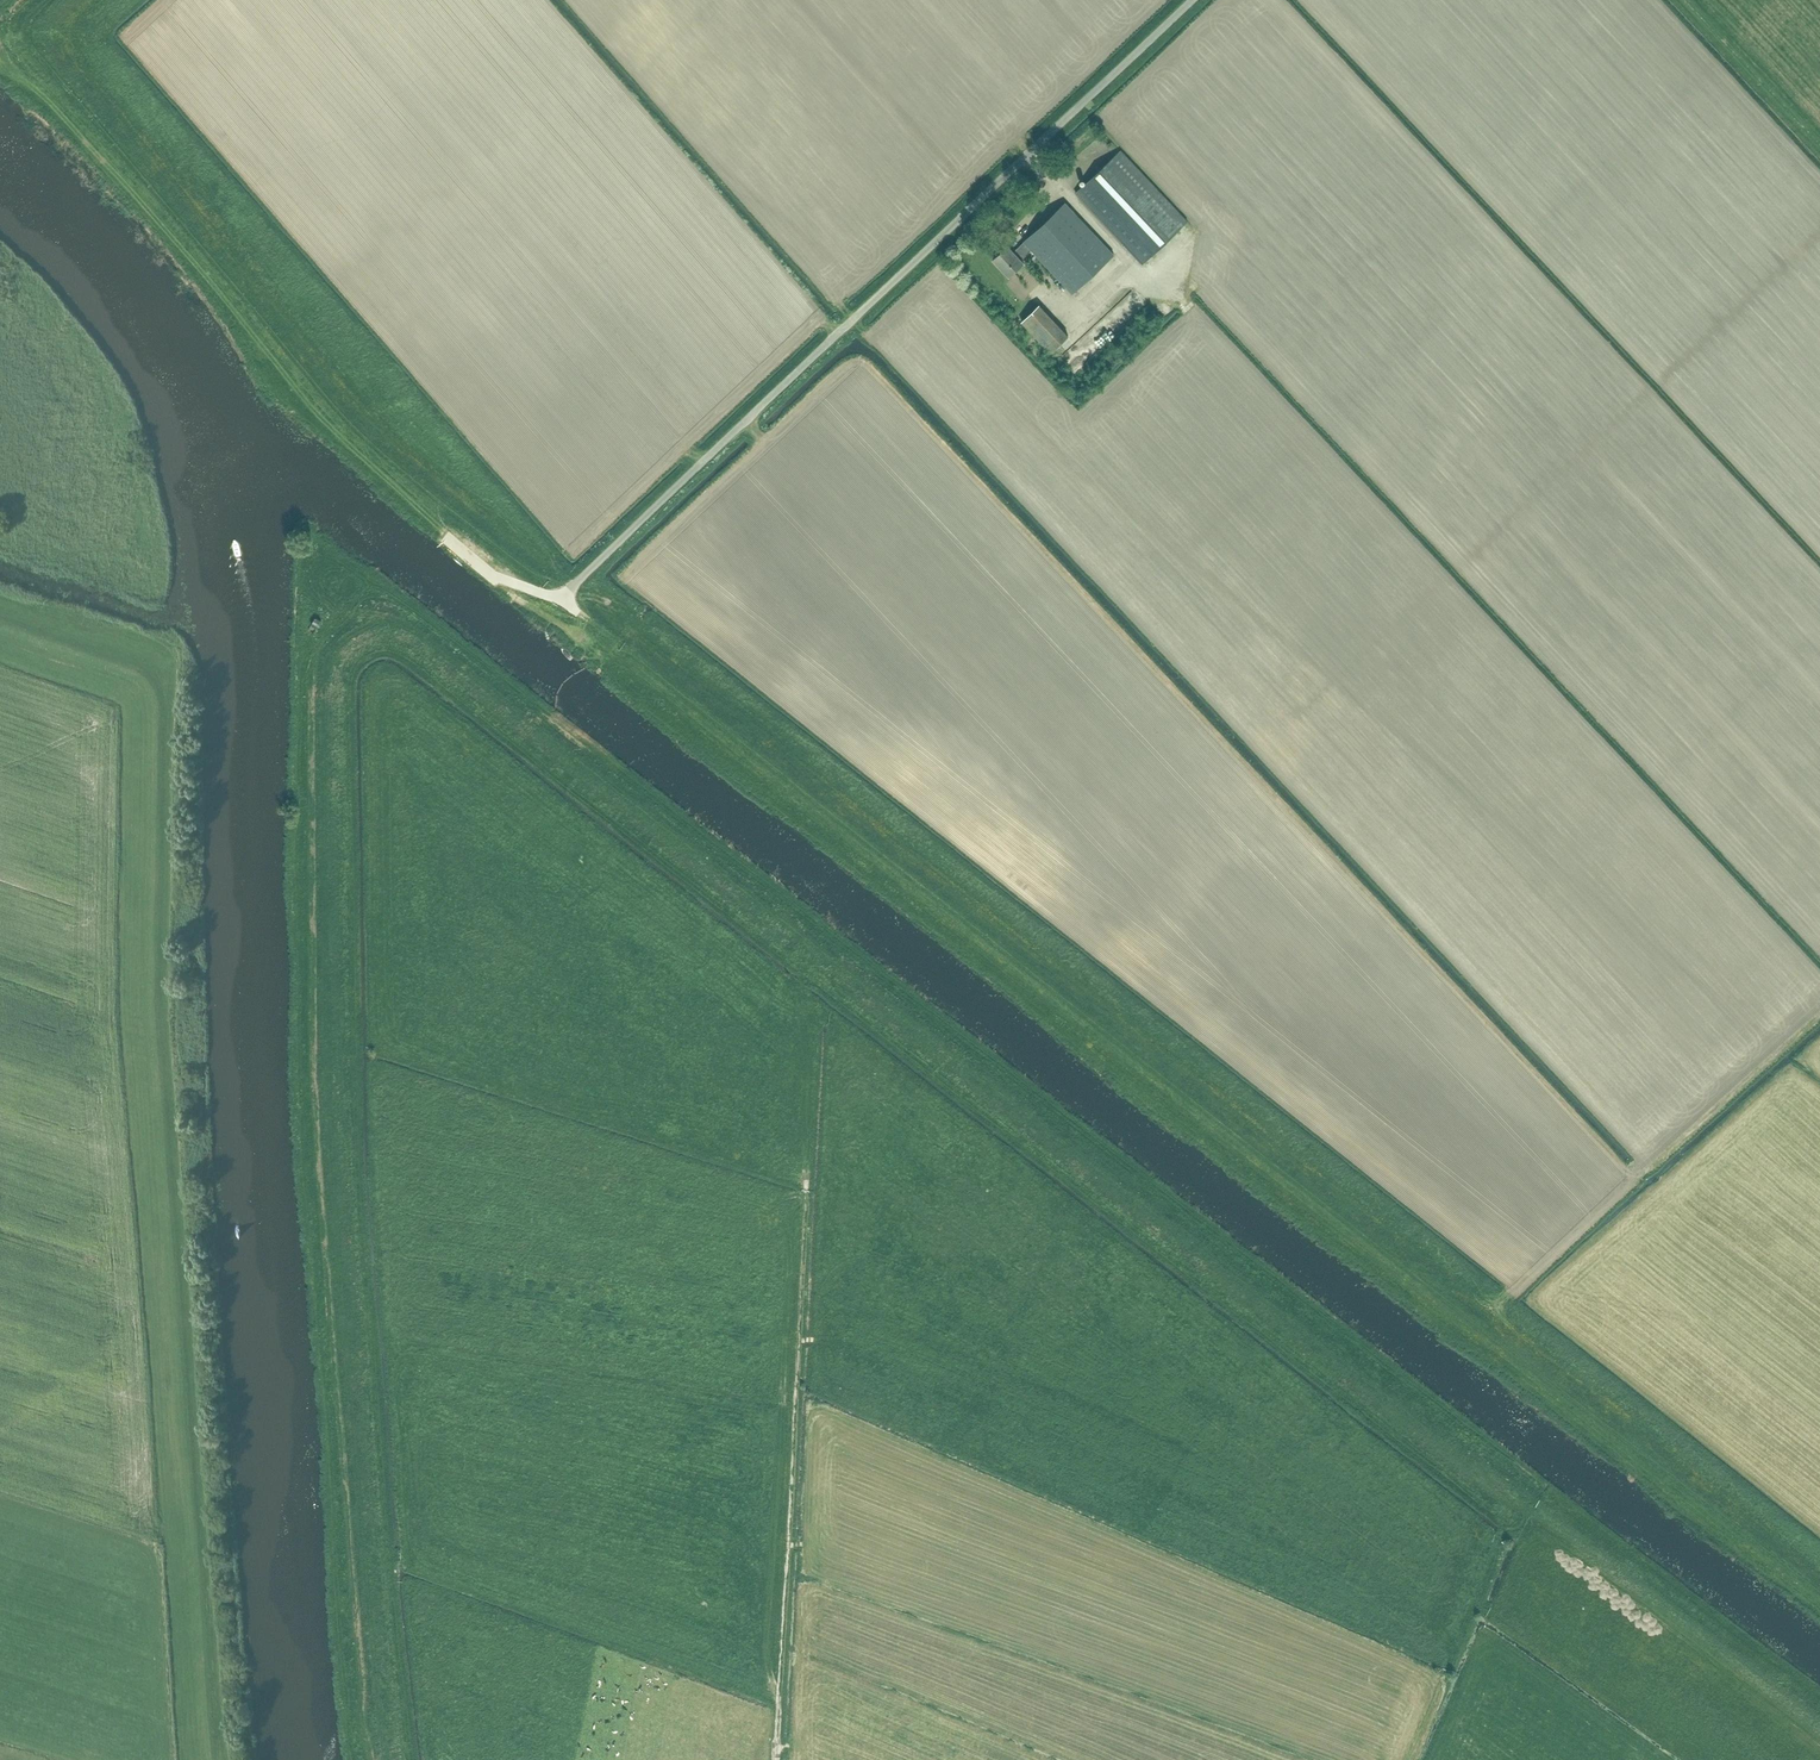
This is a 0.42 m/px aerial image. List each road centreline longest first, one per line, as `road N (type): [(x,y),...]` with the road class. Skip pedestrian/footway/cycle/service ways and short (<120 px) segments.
road 1 (unclassified): [(457,550),(560,597),(1190,0)]

